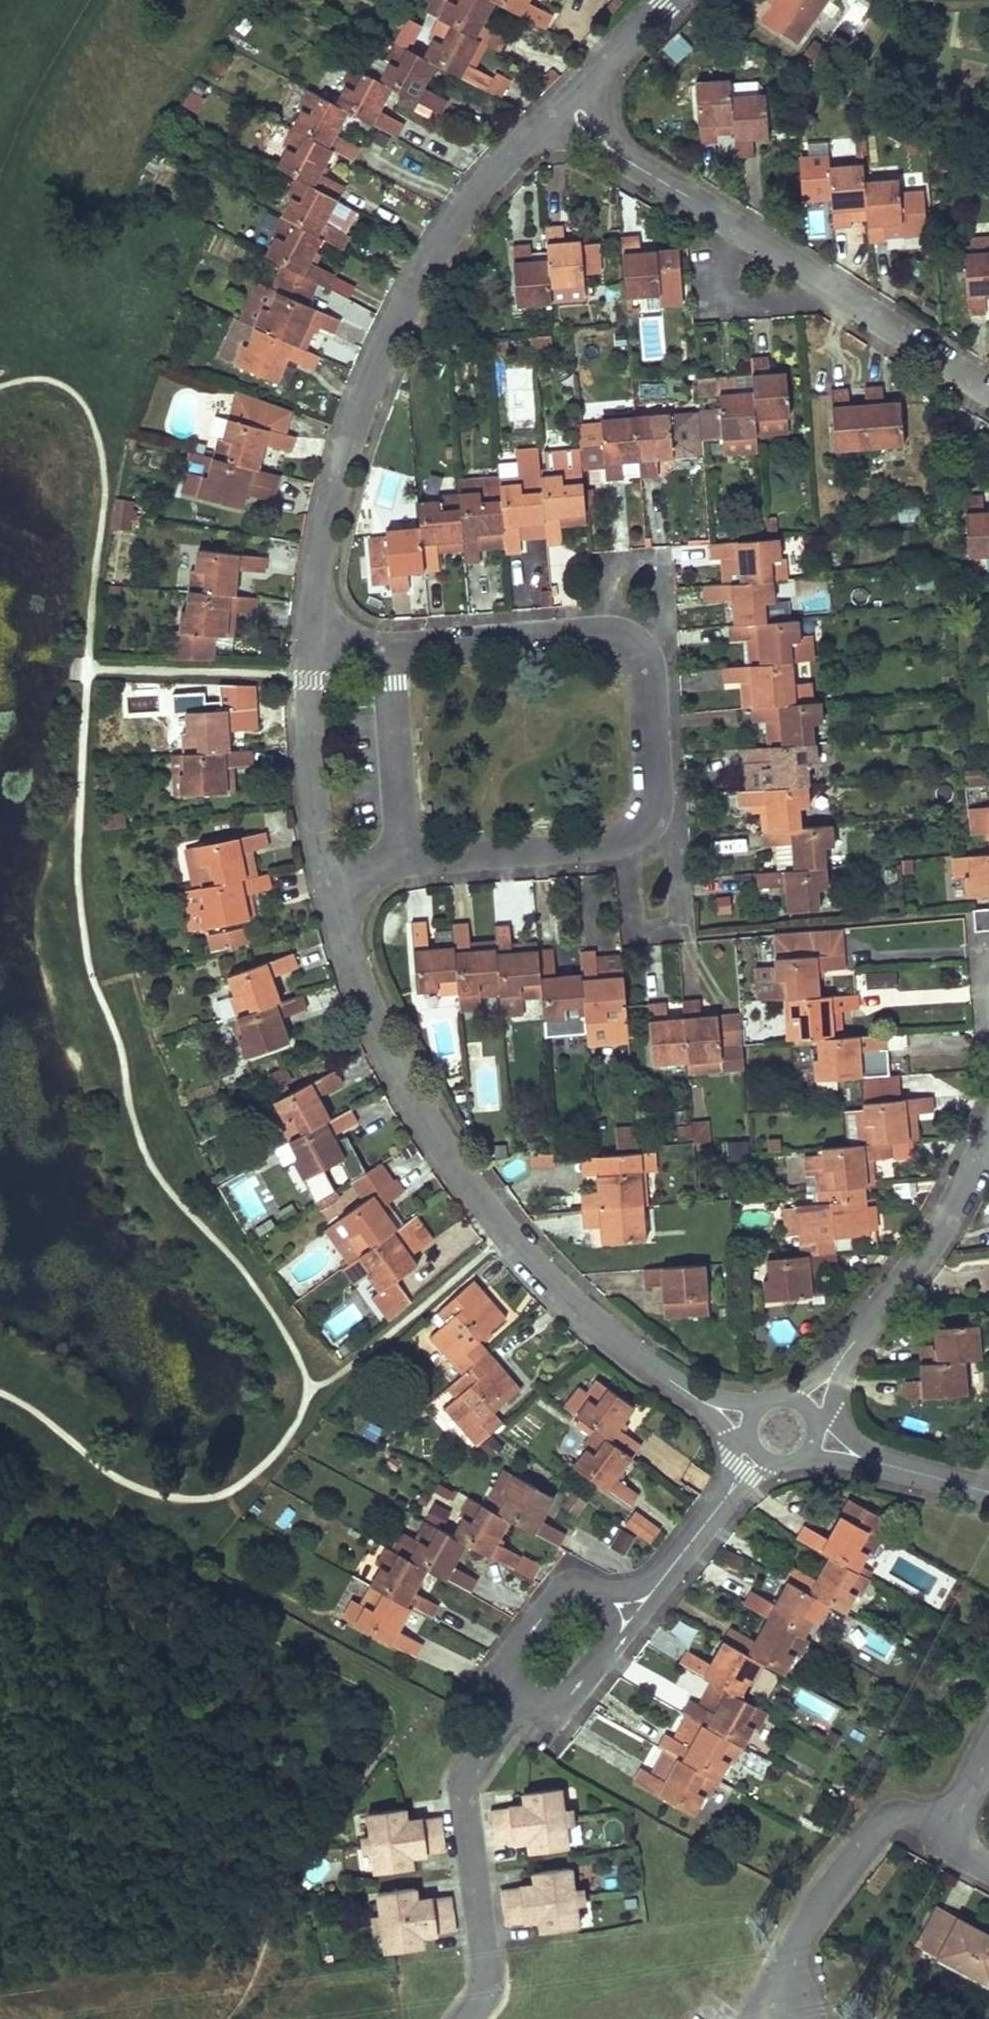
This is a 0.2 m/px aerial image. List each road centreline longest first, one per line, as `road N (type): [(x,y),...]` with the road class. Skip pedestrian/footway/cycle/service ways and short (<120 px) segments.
road 1 (residential): [(332,899),(384,1044),(434,1135),(508,1233),(577,1306),(685,1395),(781,1431)]
road 2 (residential): [(390,643),(610,634),(643,657),(652,809),(631,842),(405,853)]
road 3 (residential): [(567,105),(466,212),(402,312),(347,439),(327,513),(311,645)]
road 4 (residential): [(567,105),(617,156),(988,391)]
road 5 (residential): [(781,1431),(923,1256),(988,1134)]
road 6 (residential): [(520,1699),(464,1794),(486,1971),(464,2018)]
road 7 (residential): [(939,1823),(885,1822),(803,1929),(750,2018)]
road 8 (residential): [(311,645),(308,765),(332,899)]
road 9 (residential): [(613,1616),(653,1594),(781,1431)]
road 10 (residential): [(781,1431),(988,1492)]
road 11 (residential): [(405,853),(390,643)]
road 12 (residential): [(613,1616),(605,1598),(587,1592),(566,1589),(546,1600),(505,1660),(502,1679),(520,1699)]
road 13 (residential): [(674,0),(567,105)]
road 14 (residential): [(520,1699),(565,1697),(611,1642),(613,1616)]

